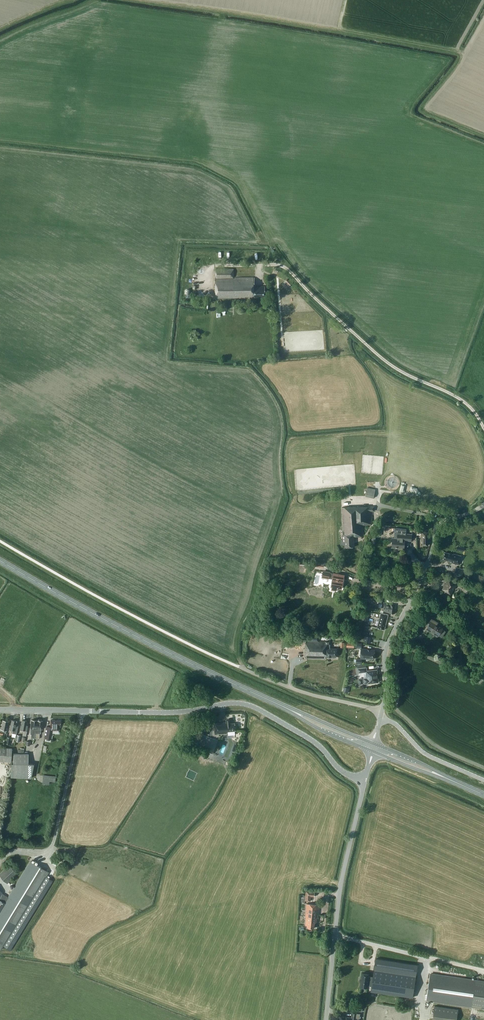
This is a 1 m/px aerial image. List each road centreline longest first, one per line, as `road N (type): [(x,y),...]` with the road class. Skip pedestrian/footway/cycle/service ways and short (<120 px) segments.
road 1 (tertiary): [(363,784),(315,742),(246,705),(154,713),(0,710)]
road 2 (secondary): [(326,727),(139,639),(0,560)]
road 3 (unclassified): [(483,505),(434,532),(385,653),(381,715)]
road 4 (tertiary): [(326,1019),(363,784)]
road 5 (unclassified): [(381,715),(245,669)]
road 6 (unclassified): [(483,780),(428,755),(381,715)]
road 7 (secondary): [(483,795),(373,747)]

